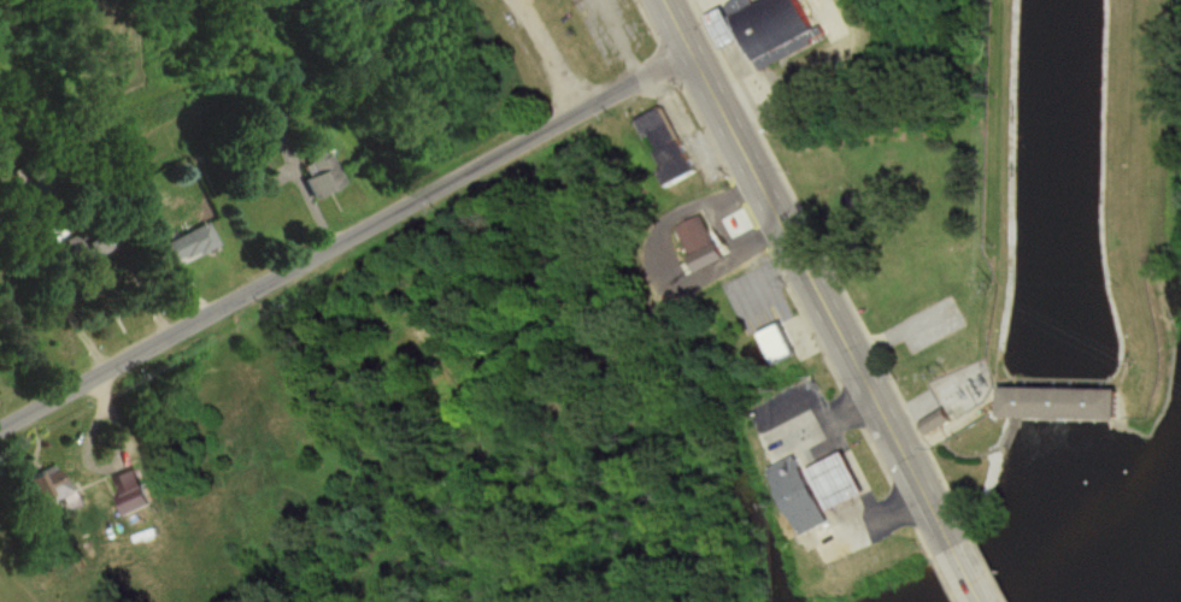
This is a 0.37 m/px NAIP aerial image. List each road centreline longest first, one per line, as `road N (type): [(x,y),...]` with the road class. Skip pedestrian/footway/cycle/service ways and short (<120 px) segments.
road 1 (tertiary): [(0,435),(691,57)]
road 2 (secondary): [(944,532),(661,0)]

